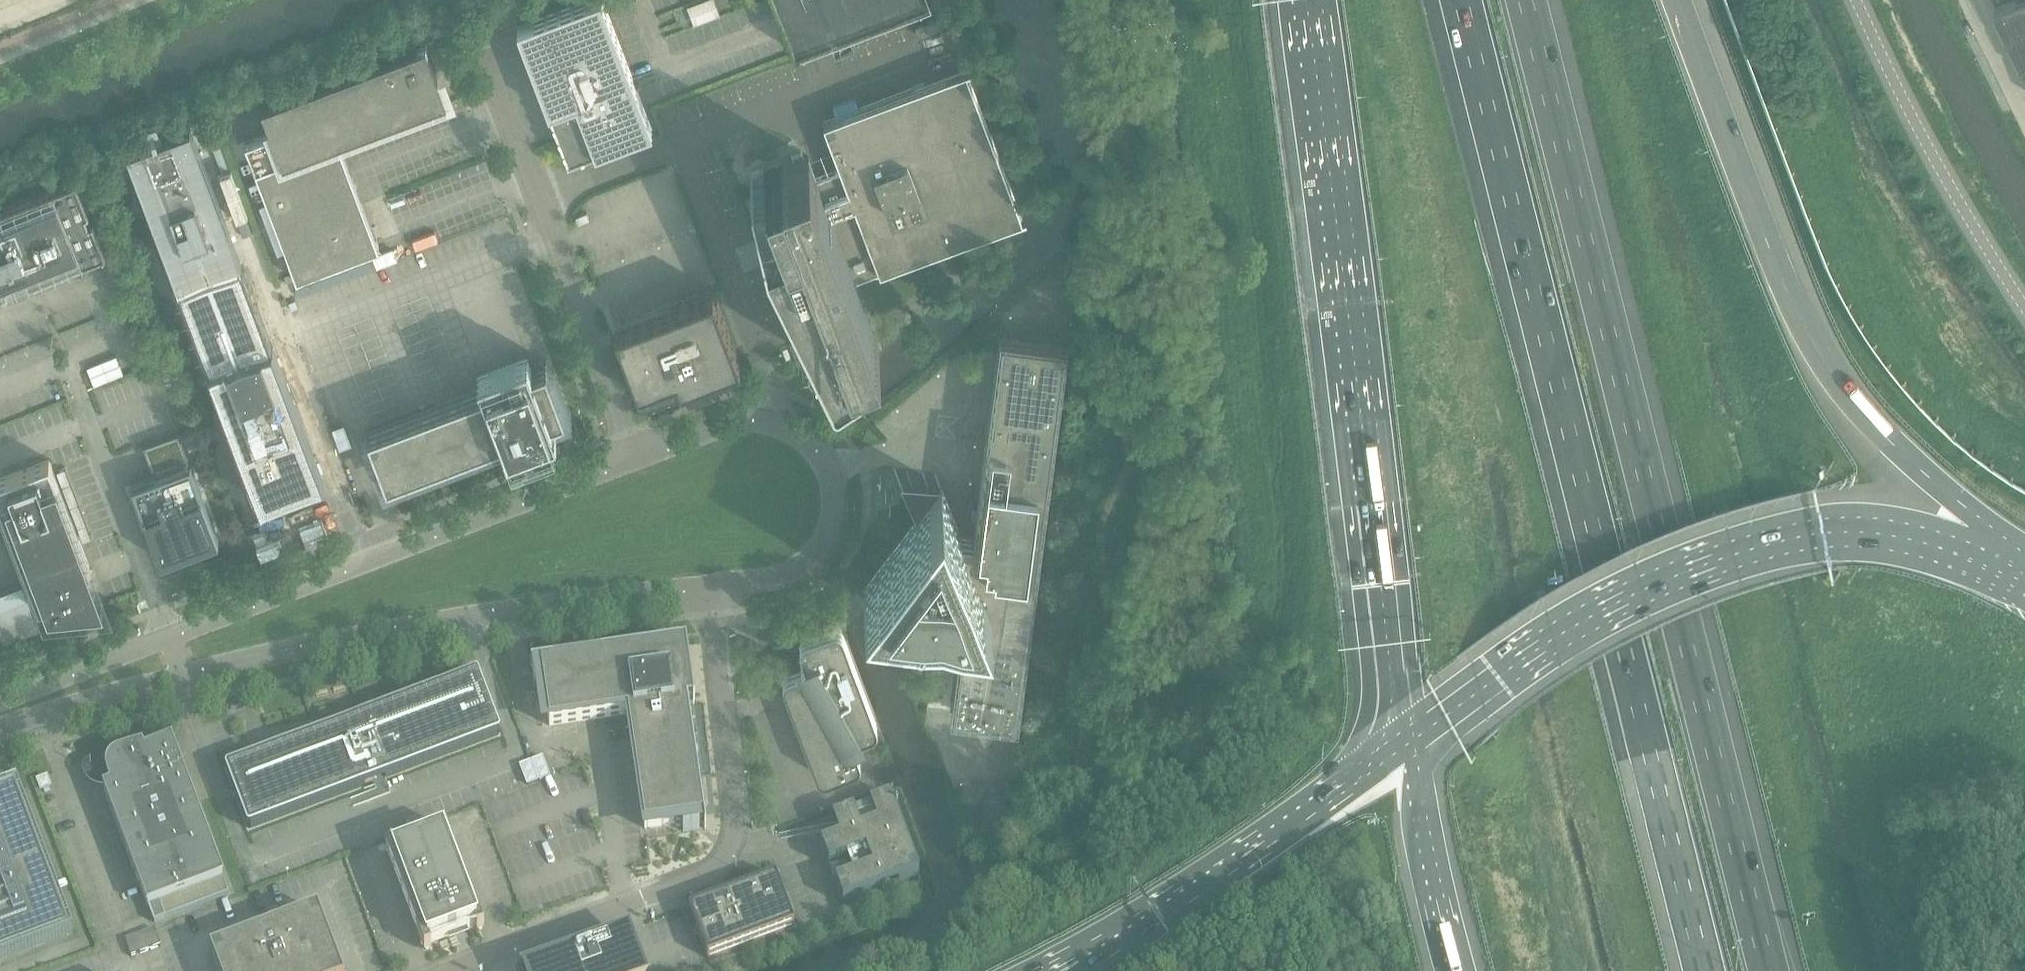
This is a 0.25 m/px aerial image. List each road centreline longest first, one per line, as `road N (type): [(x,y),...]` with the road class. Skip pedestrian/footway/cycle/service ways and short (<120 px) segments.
road 1 (motorway): [(1461,0),(1705,970)]
road 2 (motorway): [(1767,970),(1527,0)]
road 3 (motorway): [(1314,0),(1411,744)]
road 4 (unclassified): [(0,732),(371,636),(710,591)]
road 5 (unclassified): [(646,458),(0,704)]
road 6 (motorway): [(2024,573),(1906,458),(1825,364),(1766,242),(1680,0)]
road 7 (trunk): [(2024,581),(1896,537),(1817,532),(1641,593),(1551,641),(1411,744)]
road 8 (unclassified): [(438,970),(708,868),(729,850),(736,819),(710,591)]
road 9 (unclassified): [(646,458),(627,433),(480,36)]
road 10 (unclassified): [(710,591),(791,583),(830,551),(835,504),(822,458),(793,435),(750,426),(646,458)]
road 11 (trunk): [(1411,744),(1091,968)]
road 12 (unclassified): [(2024,308),(1917,128),(1856,0)]
road 13 (trunk): [(1411,744),(1458,970)]

